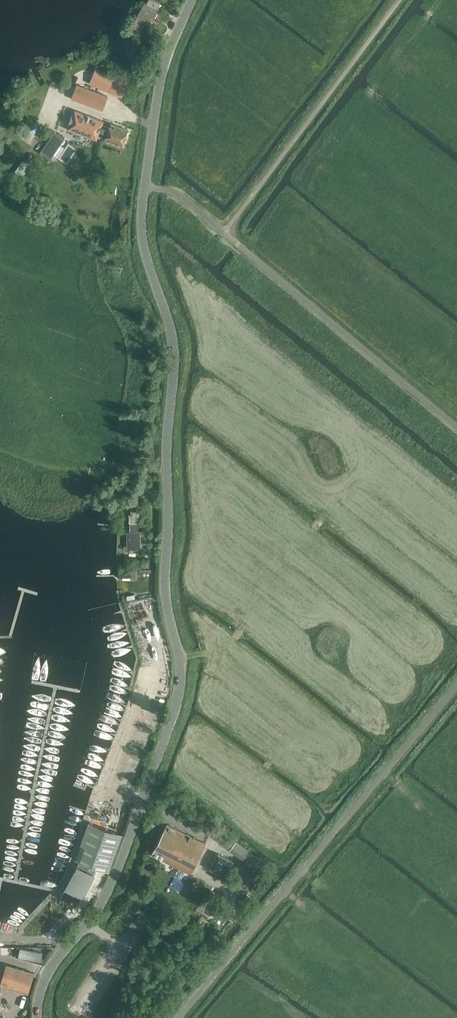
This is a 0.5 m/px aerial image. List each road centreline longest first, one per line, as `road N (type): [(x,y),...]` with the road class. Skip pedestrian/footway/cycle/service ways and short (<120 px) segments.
road 1 (tertiary): [(39,1017),(47,976),(119,868),(181,675),(165,581),(174,337),(141,229),(160,81),(193,0)]
road 2 (track): [(332,510),(275,564),(230,644),(180,659)]

